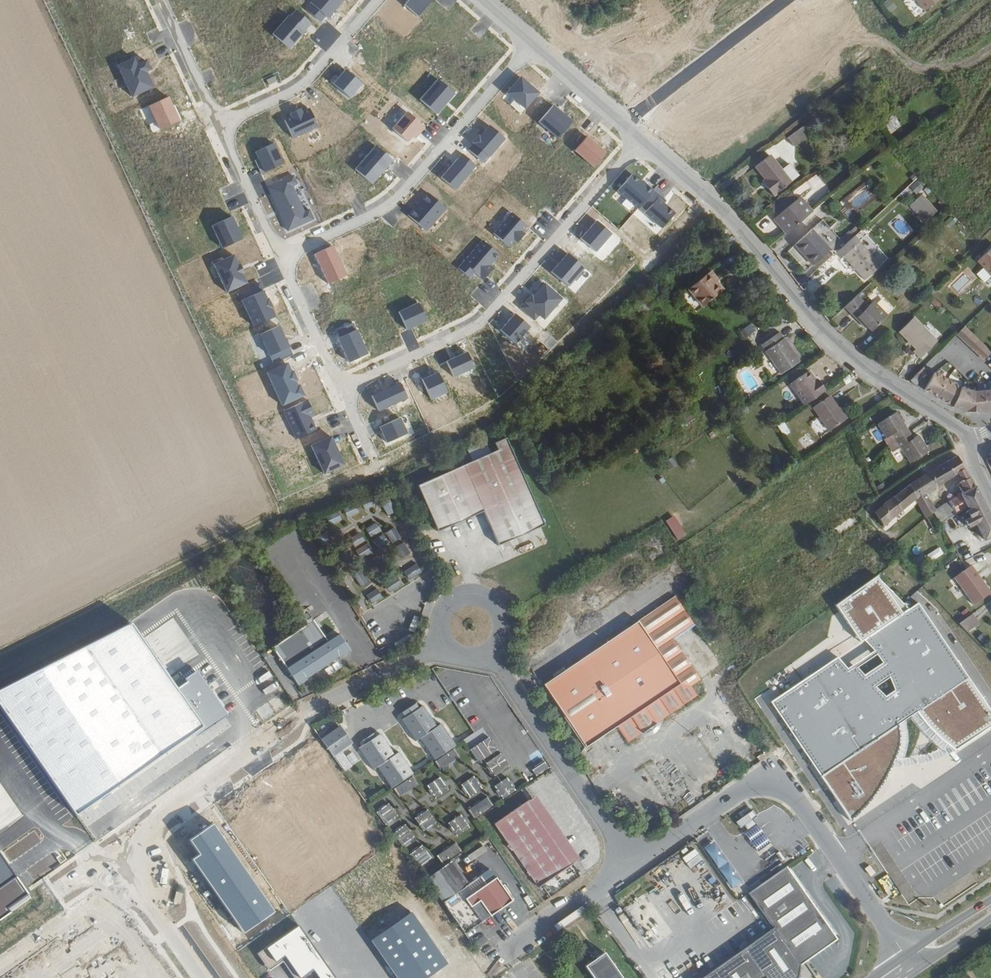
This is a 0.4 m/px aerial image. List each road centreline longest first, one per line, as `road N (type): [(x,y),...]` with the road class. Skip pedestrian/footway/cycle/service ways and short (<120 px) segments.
road 1 (residential): [(973,440),(834,348),(713,202),(642,139)]
road 2 (residential): [(632,867),(775,768),(907,966)]
road 3 (residential): [(341,390),(477,328),(642,139)]
road 4 (residential): [(282,259),(392,202),(535,42)]
road 5 (residential): [(482,652),(632,867)]
road 6 (residential): [(315,708),(140,838),(141,864)]
road 7 (residential): [(219,128),(302,87),(378,0)]
road 8 (residential): [(625,123),(785,0)]
road 9 (residential): [(504,954),(632,867)]
road 10 (residential): [(219,128),(282,259)]
road 11 (residential): [(282,259),(341,390)]
road 12 (residential): [(315,708),(442,648)]
road 13 (residential): [(162,0),(219,128)]
road 14 (residential): [(482,652),(494,622),(484,606),(466,599),(440,611),(435,630),(442,648)]
road 15 (residential): [(141,864),(151,910),(199,977)]
road 16 (residential): [(625,123),(535,42)]

